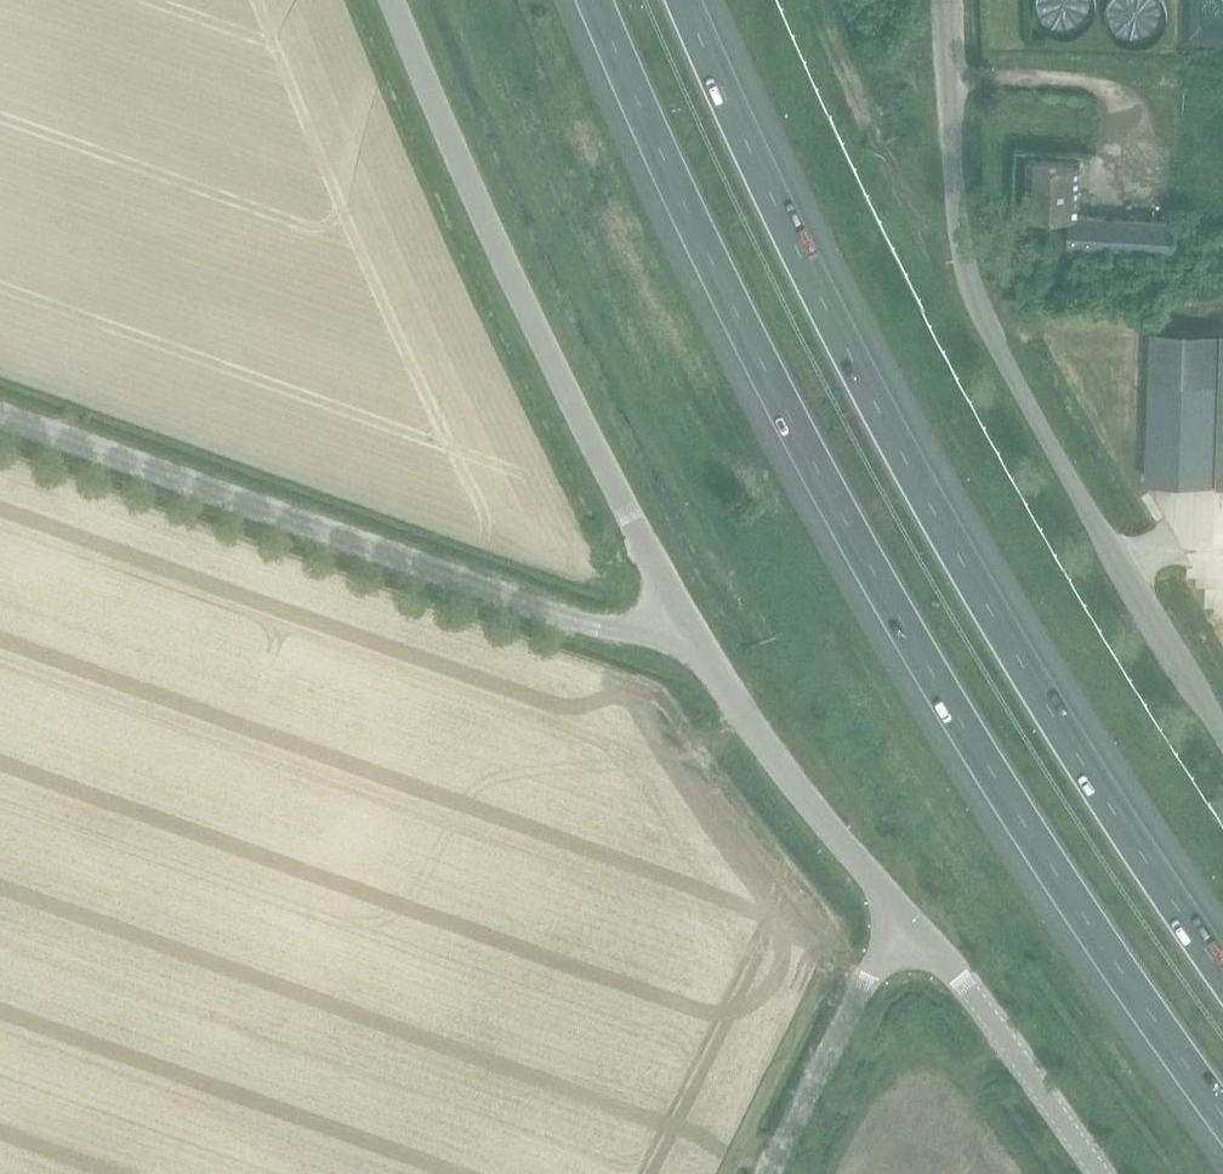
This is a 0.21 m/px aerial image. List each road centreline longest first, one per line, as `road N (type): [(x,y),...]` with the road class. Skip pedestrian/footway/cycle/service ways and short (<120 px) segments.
road 1 (motorway): [(596,0),(691,227),(854,538),(1047,861),(1222,1114)]
road 2 (motorway): [(1222,971),(1115,812),(930,502),(772,195),(685,0)]
road 3 (unclassified): [(1222,730),(978,312),(954,205),(947,0)]
road 4 (unclassified): [(684,625),(617,633),(580,623),(0,411)]
road 5 (unclassified): [(684,625),(496,248),(394,0)]
road 6 (unclassified): [(911,928),(811,805),(684,625)]
road 7 (unclassified): [(1100,1173),(987,1015),(911,928)]
road 8 (unclassified): [(771,1173),(883,953),(911,928)]

